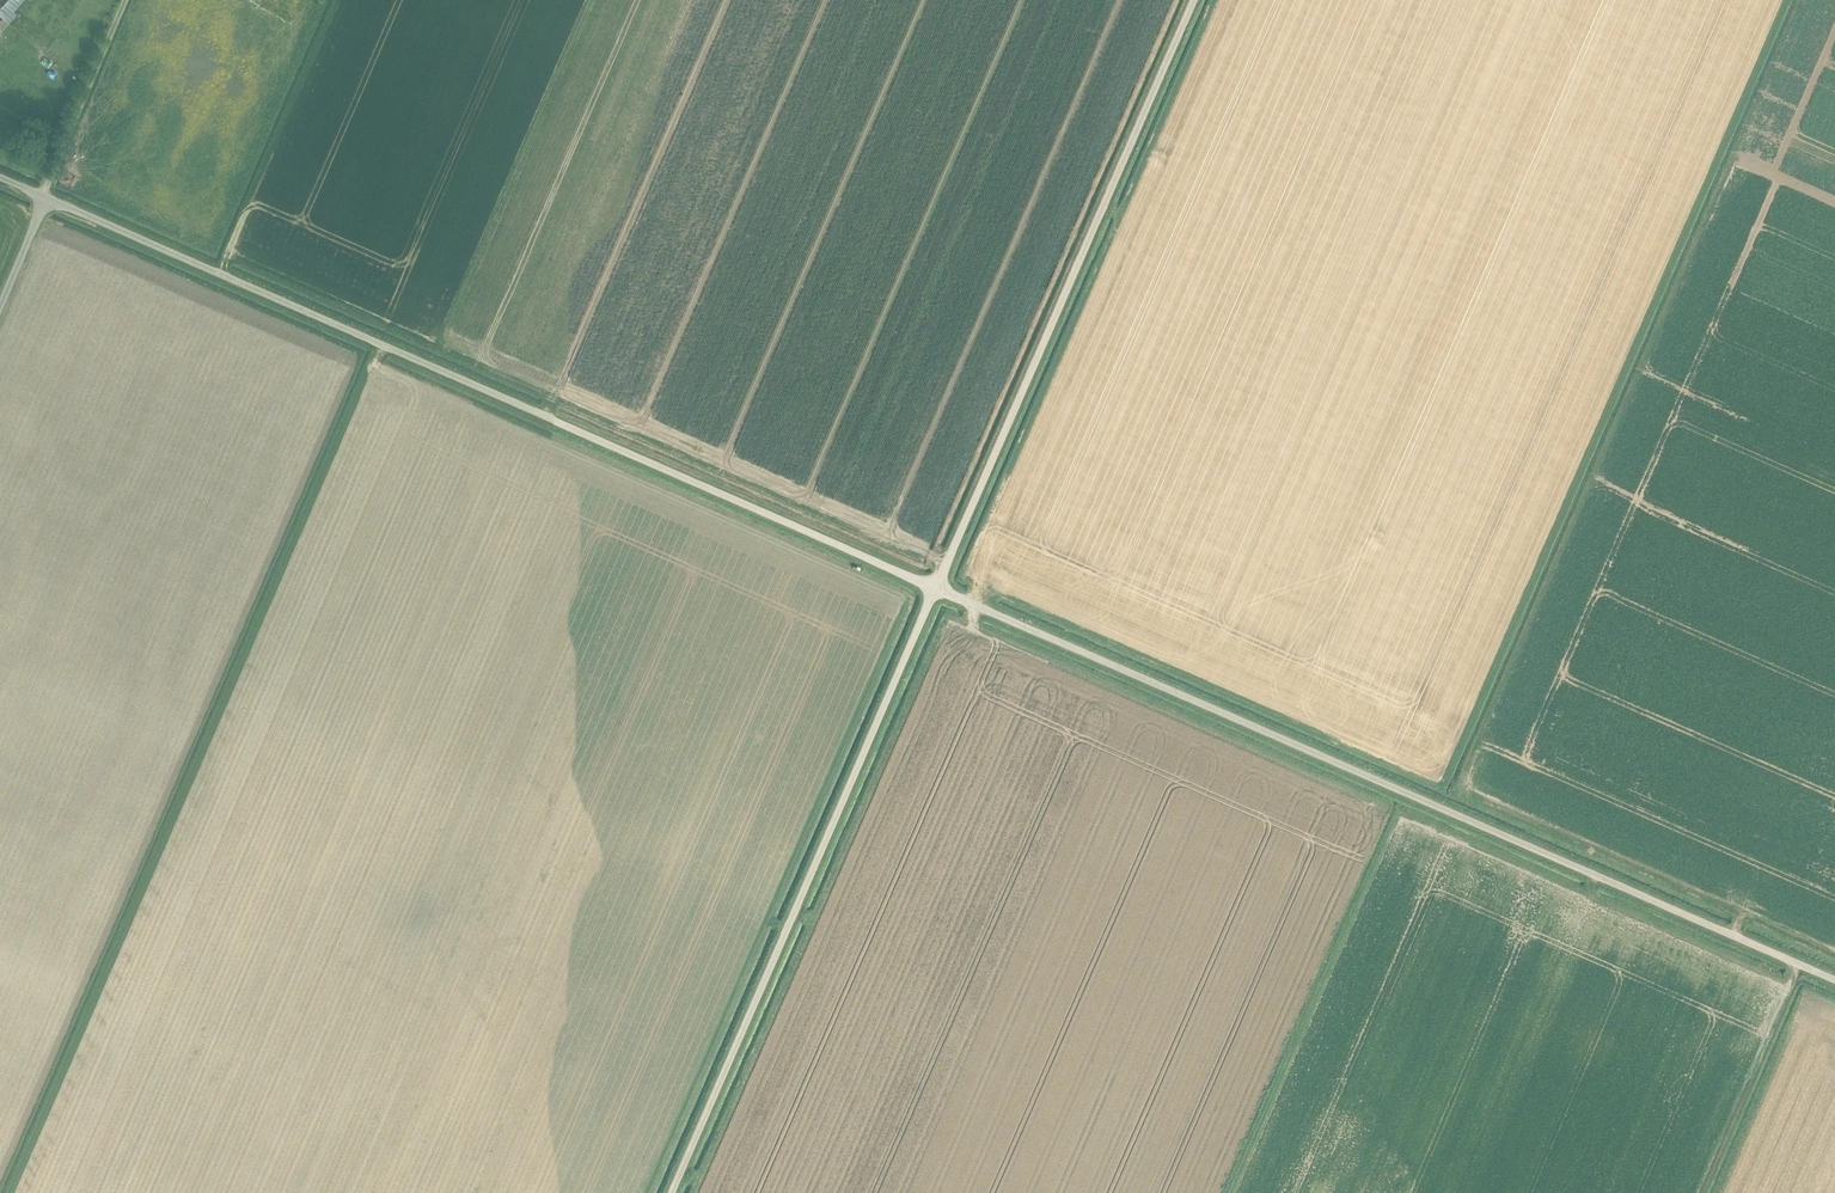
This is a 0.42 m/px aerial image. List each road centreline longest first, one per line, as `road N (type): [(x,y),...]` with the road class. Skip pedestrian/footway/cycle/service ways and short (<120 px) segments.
road 1 (unclassified): [(935,585),(0,179)]
road 2 (unclassified): [(1834,982),(935,585)]
road 3 (unclassified): [(671,1192),(935,585)]
road 4 (unclassified): [(935,585),(1192,0)]

